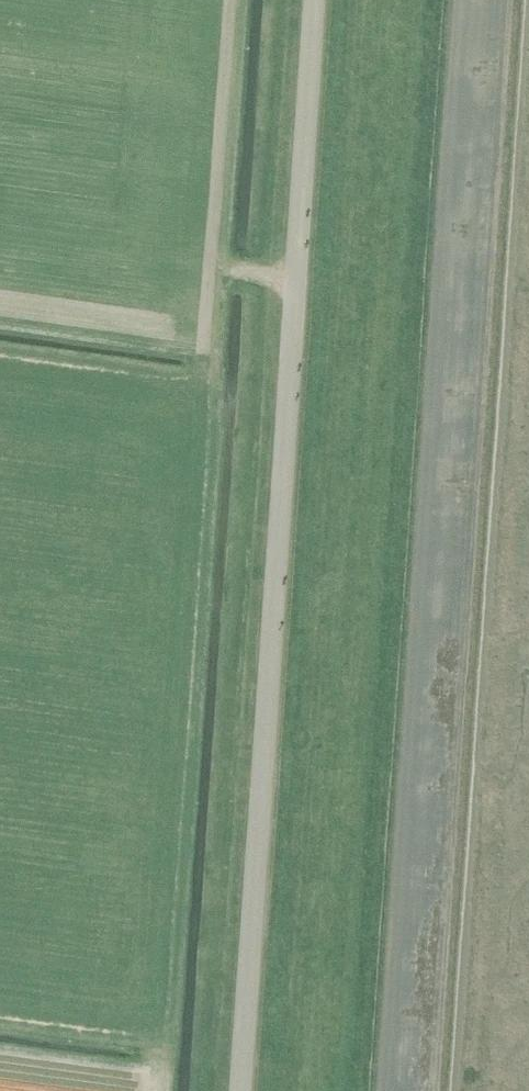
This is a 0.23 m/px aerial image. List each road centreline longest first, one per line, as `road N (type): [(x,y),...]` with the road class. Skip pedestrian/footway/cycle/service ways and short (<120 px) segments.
road 1 (track): [(472,0),(397,1090)]
road 2 (unclassified): [(241,1090),(316,0)]

